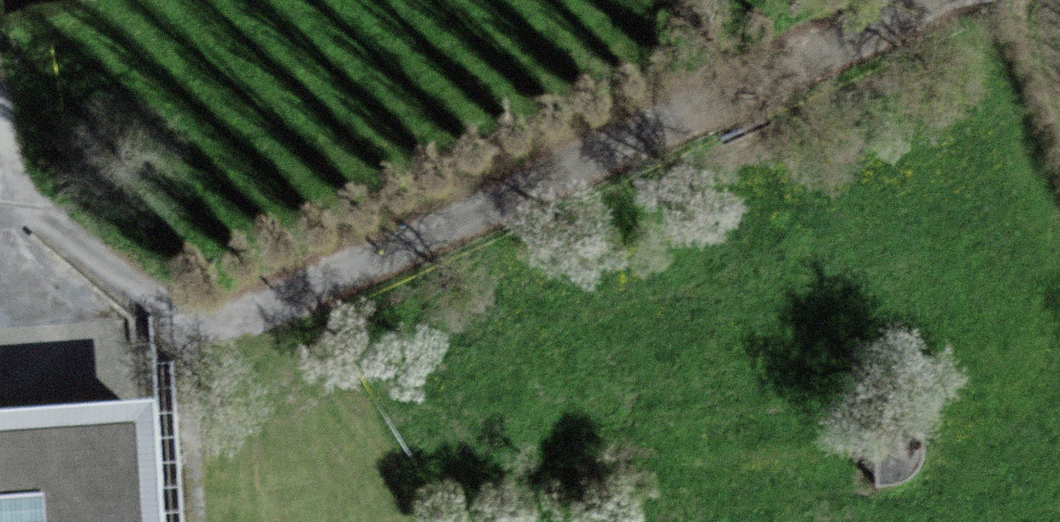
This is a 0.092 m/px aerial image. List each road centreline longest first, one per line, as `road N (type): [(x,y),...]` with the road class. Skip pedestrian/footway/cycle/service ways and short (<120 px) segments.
road 1 (track): [(179,339),(223,331),(310,295),(960,0)]
road 2 (unclassified): [(189,521),(179,339),(171,316),(55,231),(0,214)]

